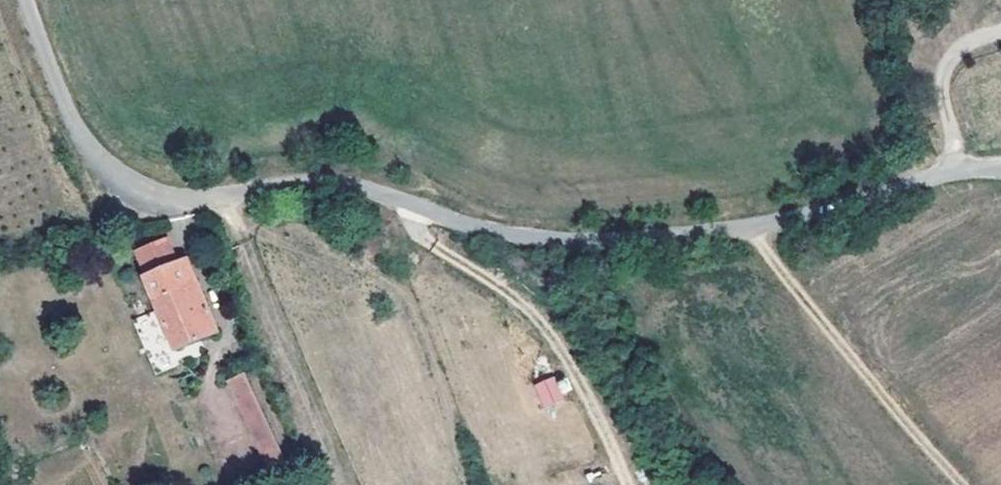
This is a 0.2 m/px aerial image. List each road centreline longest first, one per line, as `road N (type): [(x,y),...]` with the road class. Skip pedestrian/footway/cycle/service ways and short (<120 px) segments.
road 1 (unclassified): [(25,0),(85,139),(120,175),(172,199),(318,180),(524,237),(606,237),(745,225),(950,173),(1000,169)]
road 2 (track): [(745,225),(965,484)]

